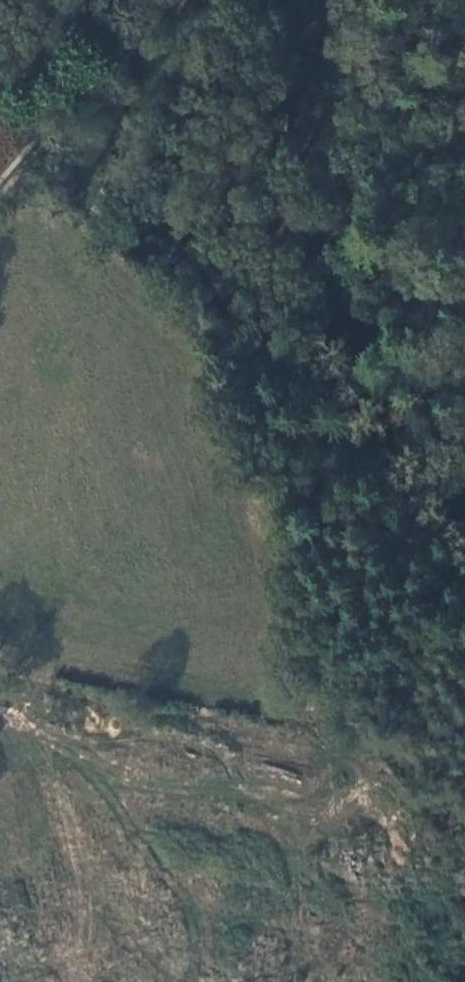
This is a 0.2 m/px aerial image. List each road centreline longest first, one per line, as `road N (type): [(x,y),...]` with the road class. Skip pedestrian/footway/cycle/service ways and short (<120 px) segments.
road 1 (track): [(149,0),(0,184)]

